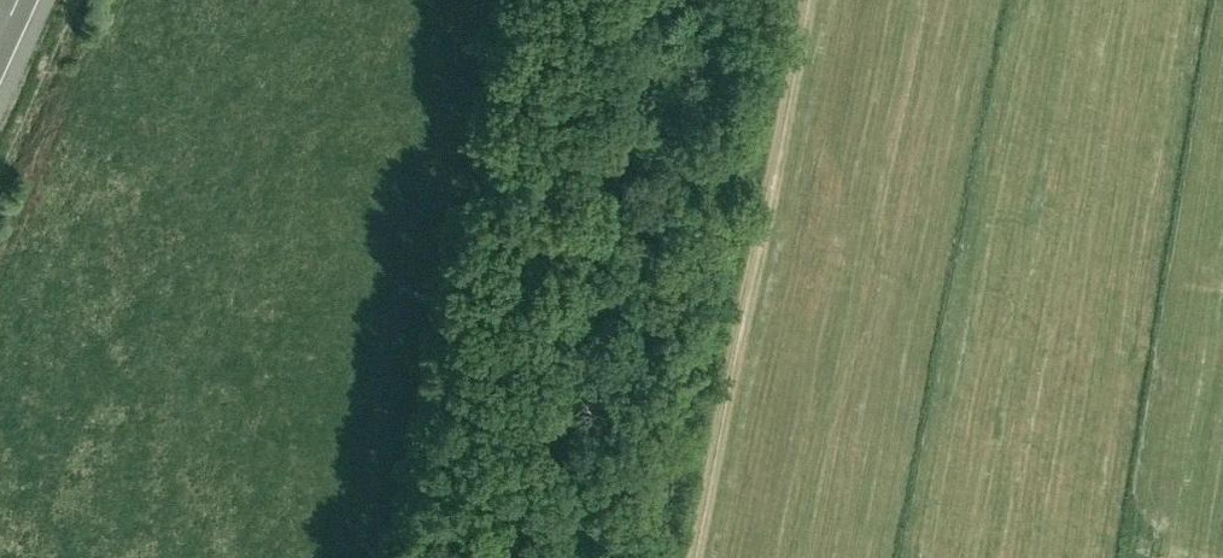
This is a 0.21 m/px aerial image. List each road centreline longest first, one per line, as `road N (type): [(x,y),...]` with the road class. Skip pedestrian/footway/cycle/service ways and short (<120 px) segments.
road 1 (track): [(802,0),(689,557)]

